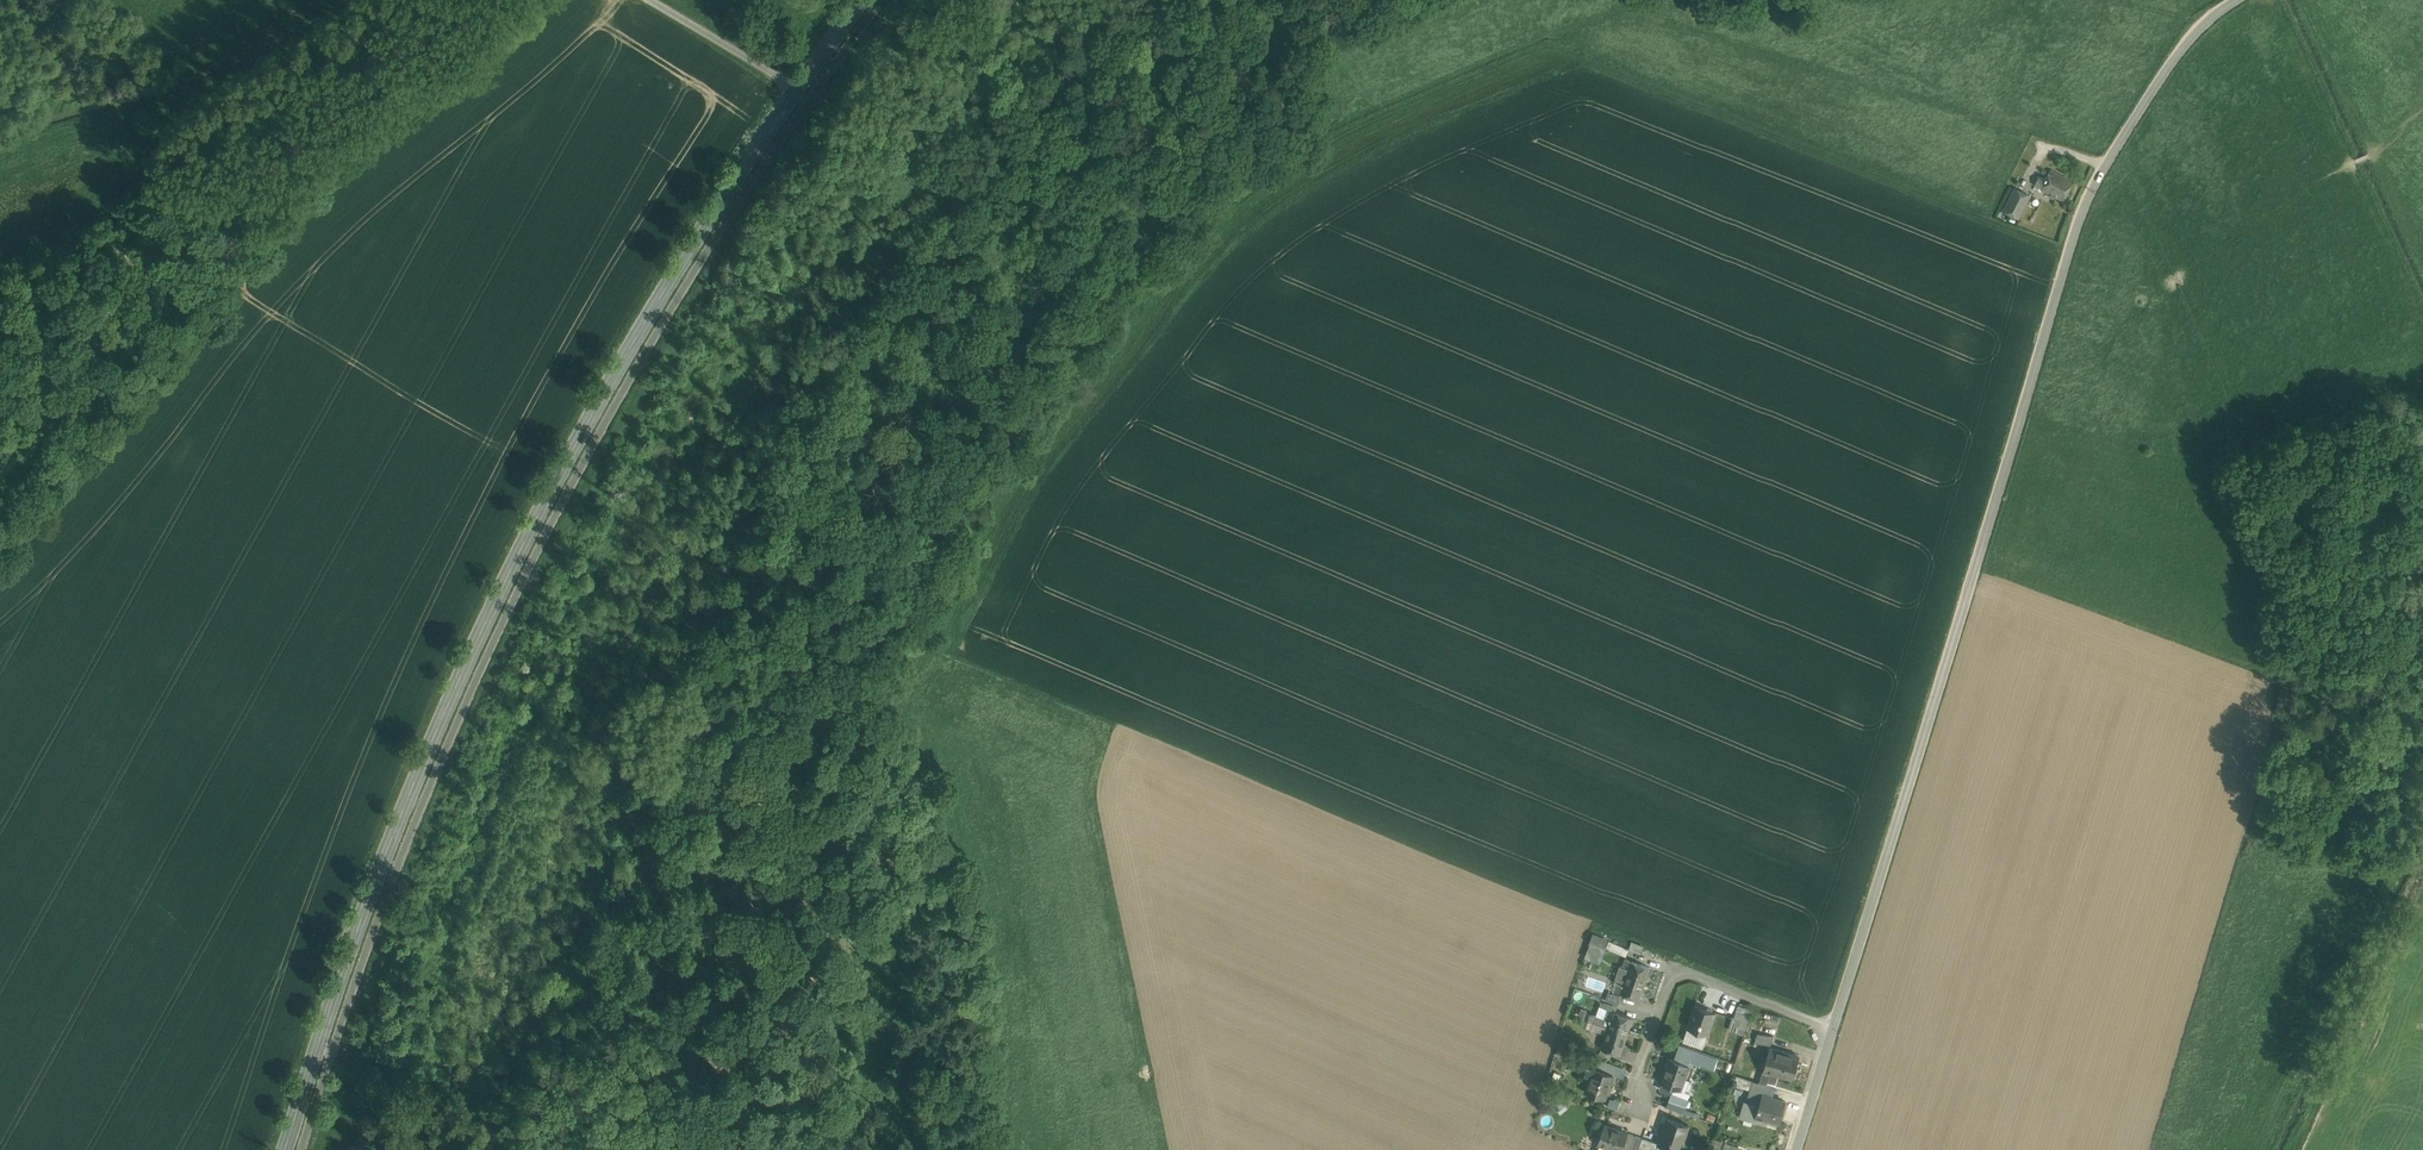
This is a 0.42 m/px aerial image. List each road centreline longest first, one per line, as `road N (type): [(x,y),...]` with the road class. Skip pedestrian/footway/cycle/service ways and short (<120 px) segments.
road 1 (secondary): [(284,1149),(394,830),(524,541),(712,210),(797,86)]
road 2 (unclassified): [(1834,1030),(2090,194),(2188,39),(2238,0)]
road 3 (track): [(1347,131),(1549,46),(2069,252)]
road 4 (residential): [(1834,1030),(1681,973),(1670,979),(1637,1097)]
road 5 (residential): [(655,0),(797,86)]
road 6 (unclassified): [(1797,1149),(1834,1030)]

